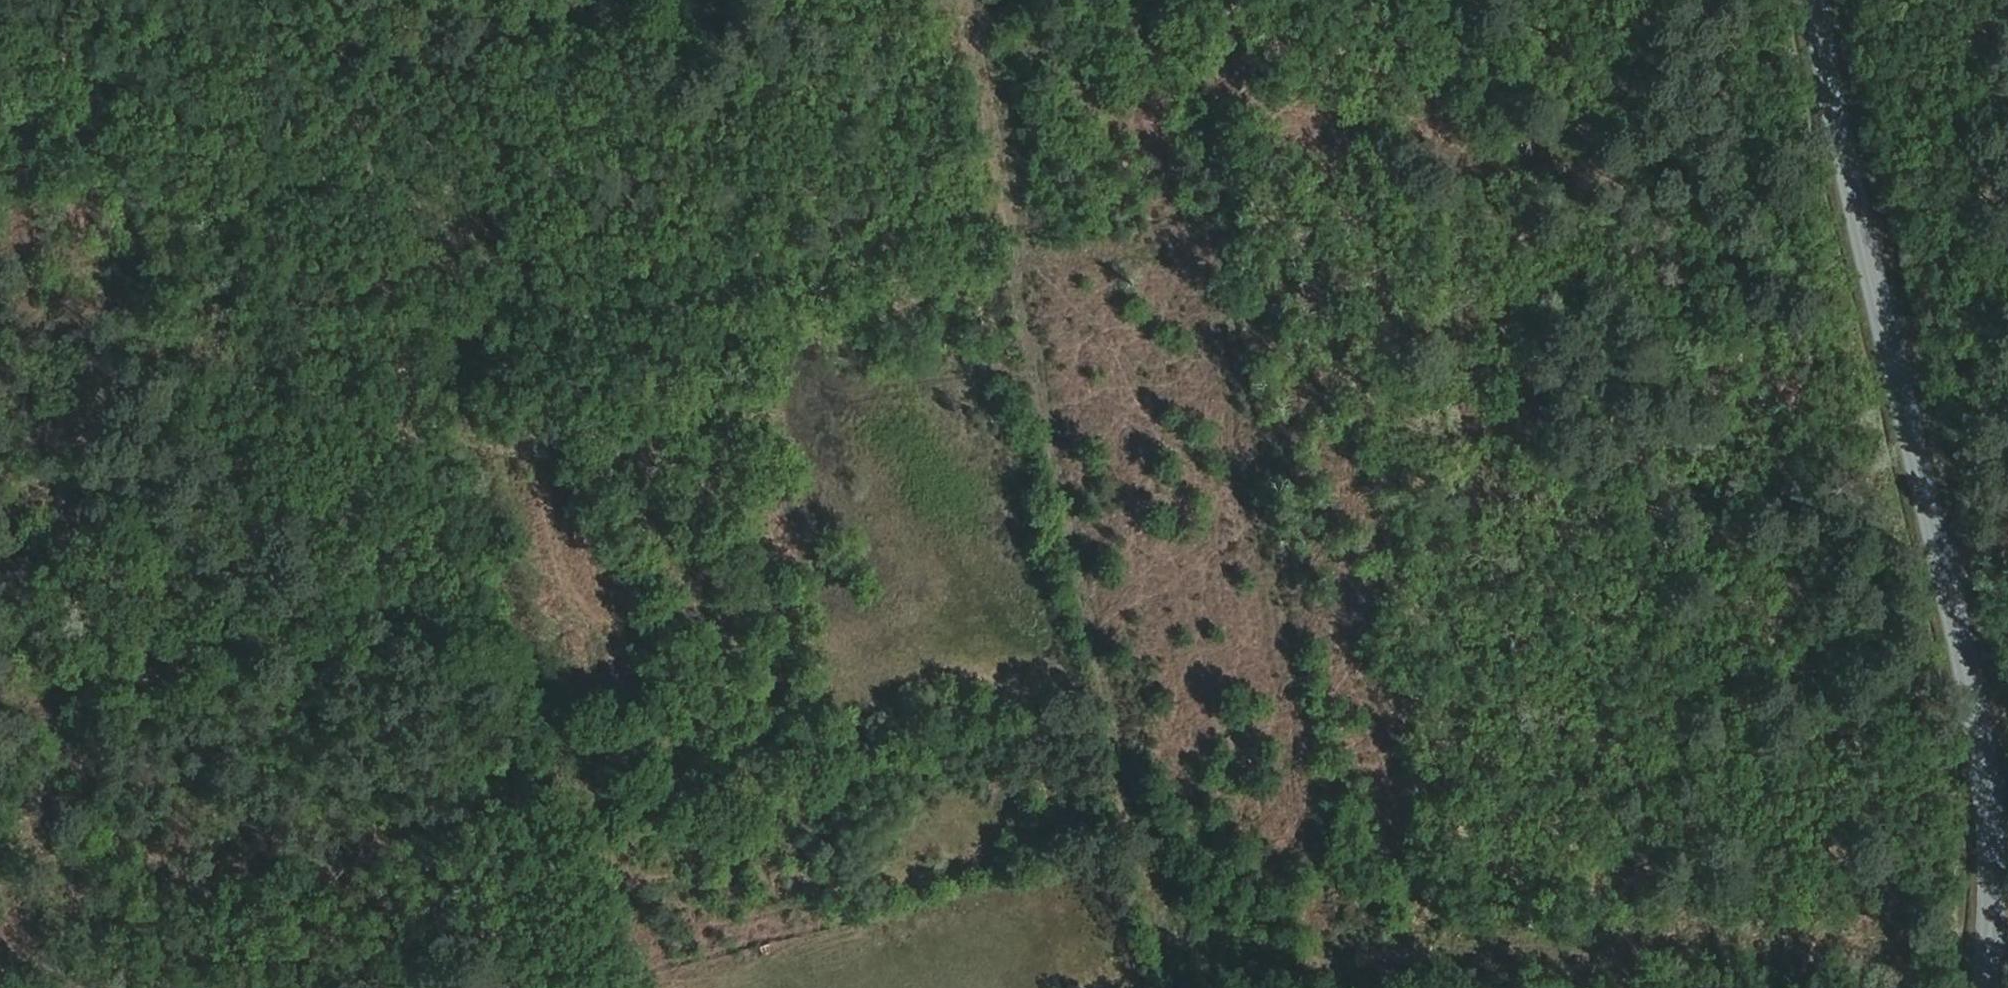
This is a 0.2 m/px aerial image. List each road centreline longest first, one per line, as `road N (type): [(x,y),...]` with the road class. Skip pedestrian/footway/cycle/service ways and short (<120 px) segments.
road 1 (tertiary): [(1986,987),(1991,862),(1973,672),(1822,0)]

